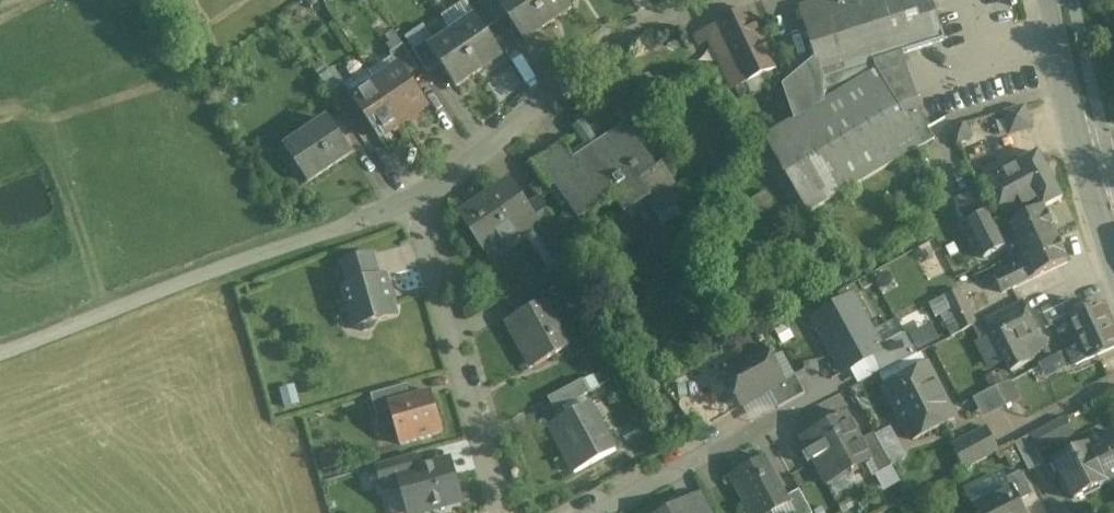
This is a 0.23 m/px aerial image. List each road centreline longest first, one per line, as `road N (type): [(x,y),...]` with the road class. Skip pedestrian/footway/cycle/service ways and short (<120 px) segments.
road 1 (residential): [(406,200),(496,137),(557,75),(641,19),(693,0)]
road 2 (residential): [(505,512),(406,200)]
road 3 (unclassified): [(0,355),(284,246)]
road 4 (residential): [(748,425),(586,512)]
road 5 (secondary): [(1042,0),(1084,158)]
road 6 (residential): [(284,246),(406,200)]

